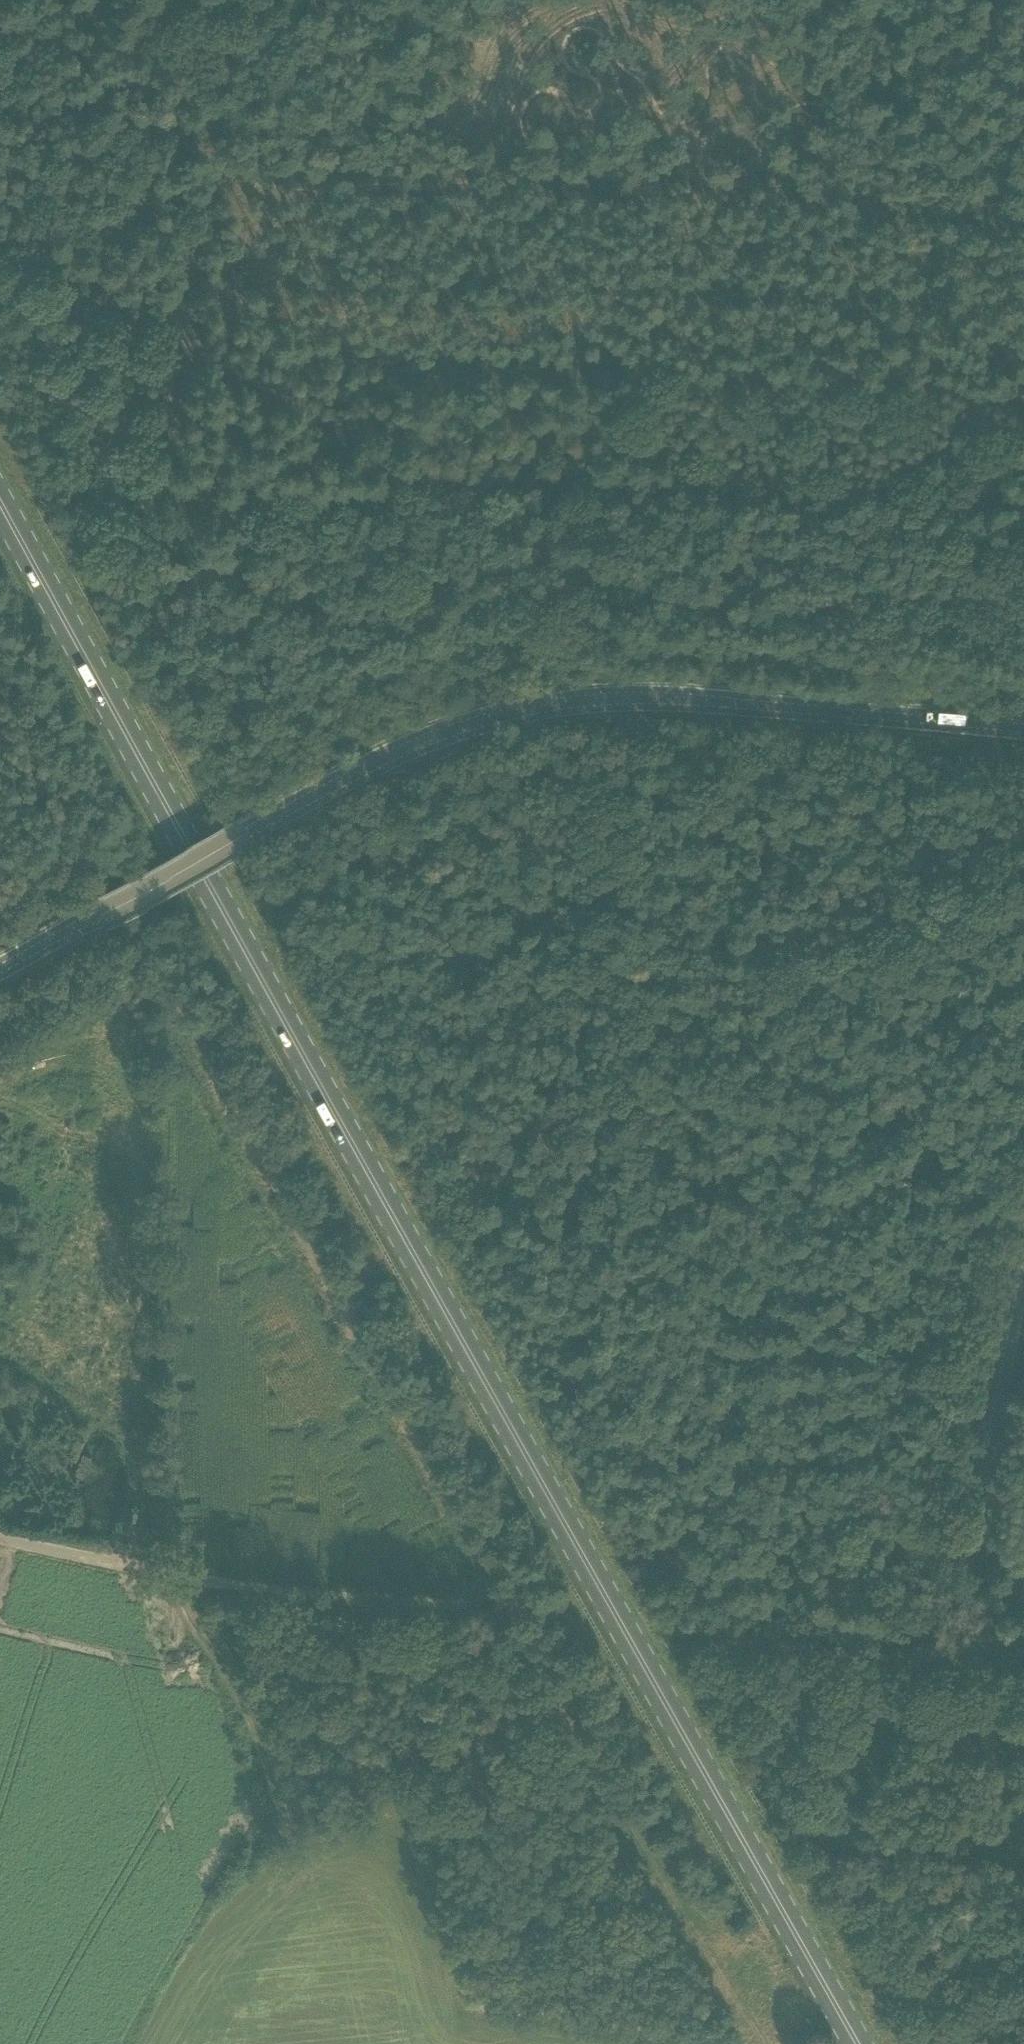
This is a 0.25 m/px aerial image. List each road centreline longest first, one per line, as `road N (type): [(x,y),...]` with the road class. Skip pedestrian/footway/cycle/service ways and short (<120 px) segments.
road 1 (primary): [(859,2043),(432,1294),(0,504)]
road 2 (tertiary): [(0,969),(432,741),(527,708),(641,696),(1023,721)]
road 3 (unclassified): [(1023,1647),(991,1629),(982,1561),(1023,1273)]
road 4 (unclassified): [(155,1573),(0,1538)]

